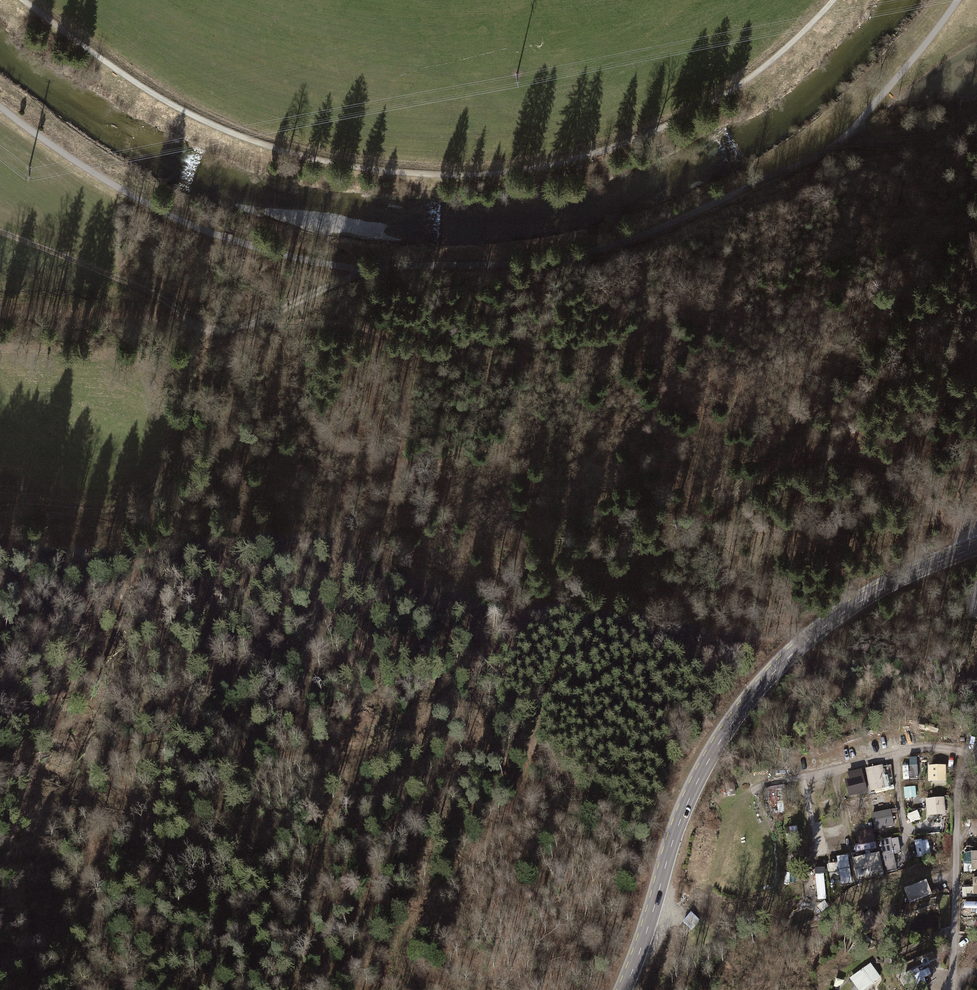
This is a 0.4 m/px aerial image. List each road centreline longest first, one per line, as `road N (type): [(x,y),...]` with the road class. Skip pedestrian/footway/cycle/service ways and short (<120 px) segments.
road 1 (track): [(244,324),(329,324),(373,333),(397,355),(396,450),(383,502),(306,631),(306,723),(313,741),(331,750),(362,753),(401,738),(457,686),(595,583),(790,459),(829,444),(867,451),(913,481),(972,549)]
road 2 (track): [(0,108),(120,191),(222,239),(357,272),(518,265),(608,251),(810,159),(854,132),(955,0)]
road 3 (track): [(216,334),(251,414),(222,617),(176,692),(160,804),(137,856),(141,989)]
road 4 (secondary): [(624,989),(695,790),(751,696),(851,603),(976,547)]
road 5 (track): [(630,560),(539,711),(512,806),(438,894),(403,922),(397,957),(412,989)]
road 6 (track): [(0,233),(164,301),(187,323),(216,334),(357,272)]
road 7 (track): [(187,323),(193,354),(185,444),(160,482),(116,511),(0,508)]
road 8 (track): [(373,333),(545,346),(617,337),(685,306)]
road 9 (track): [(313,741),(321,825),(291,989)]
road 10 (track): [(854,132),(890,142),(976,118)]

